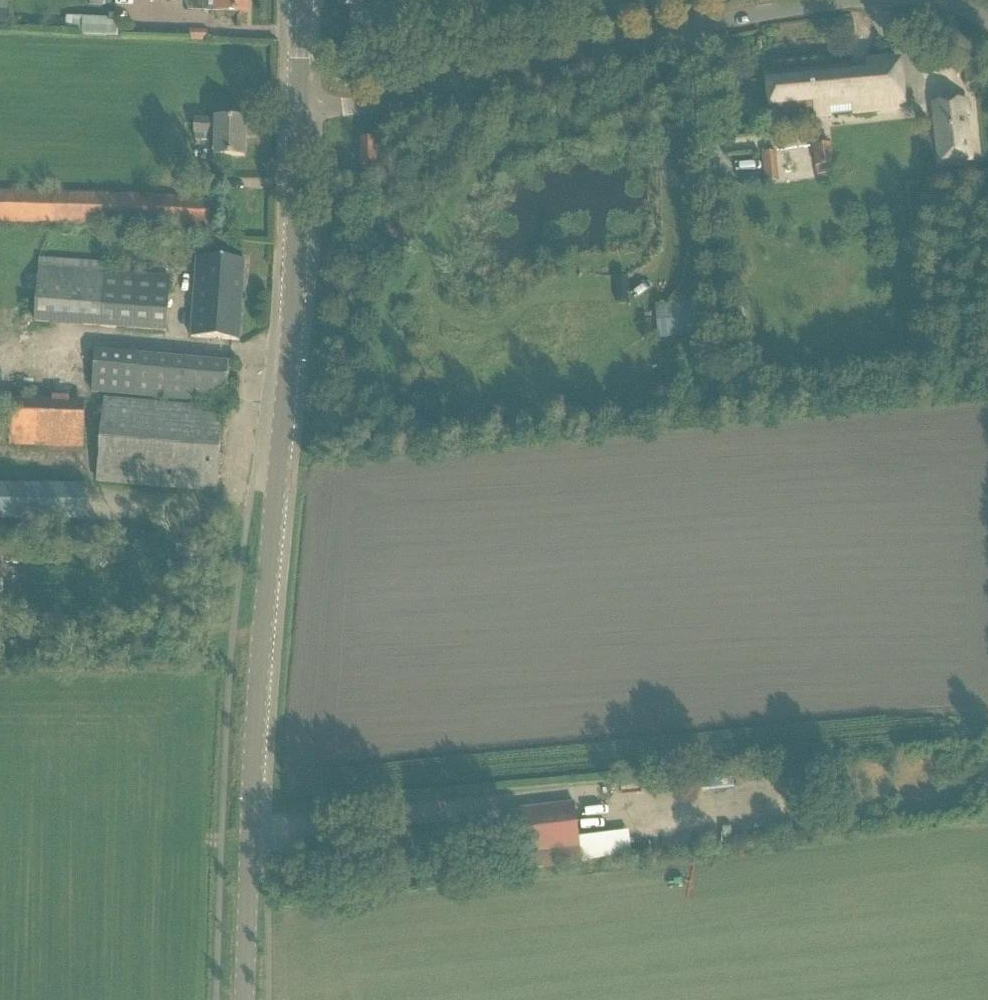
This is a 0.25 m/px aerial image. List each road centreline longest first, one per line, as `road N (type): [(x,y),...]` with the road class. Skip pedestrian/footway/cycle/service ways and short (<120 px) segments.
road 1 (tertiary): [(246,999),(258,690),(295,241),(298,103)]
road 2 (unclassified): [(866,0),(740,15),(298,103)]

